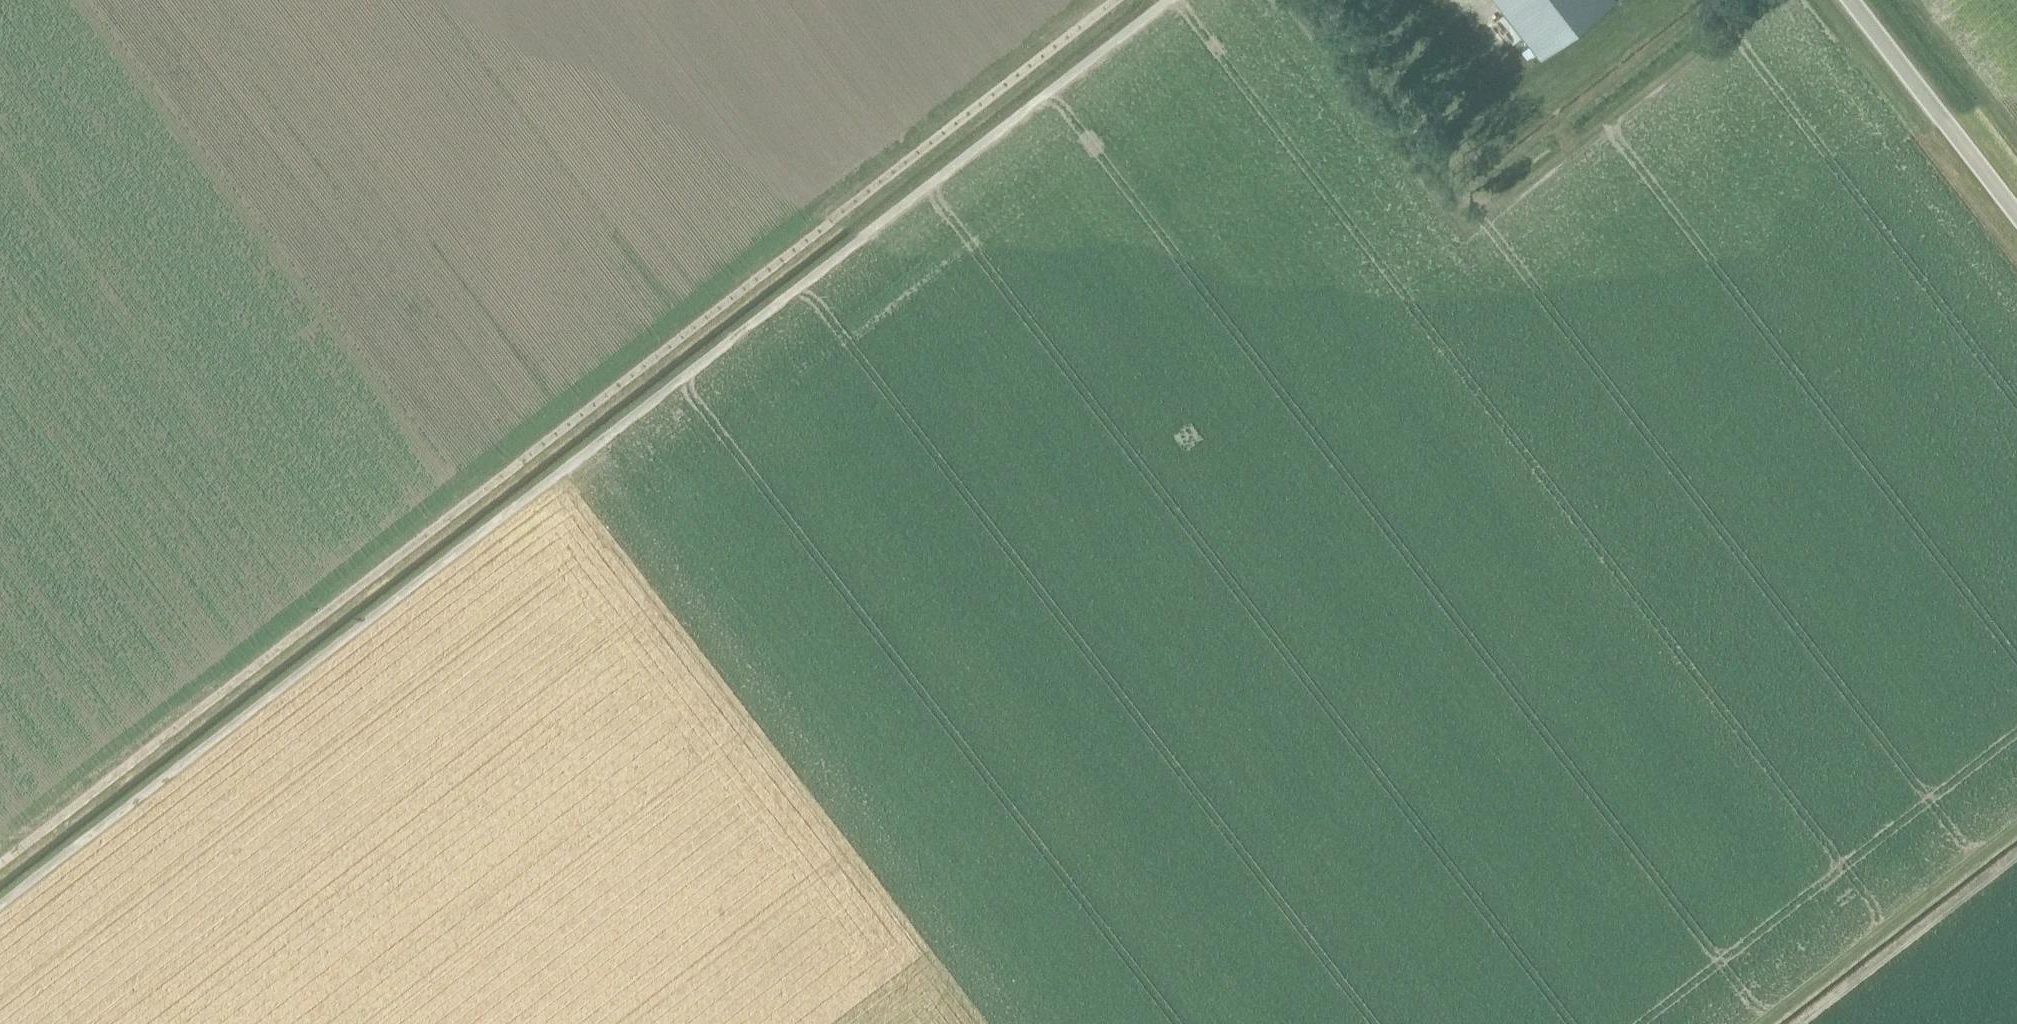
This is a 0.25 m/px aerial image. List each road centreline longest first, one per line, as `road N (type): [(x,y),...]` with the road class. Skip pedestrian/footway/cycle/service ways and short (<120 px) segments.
road 1 (unclassified): [(2016,213),(1852,0)]

